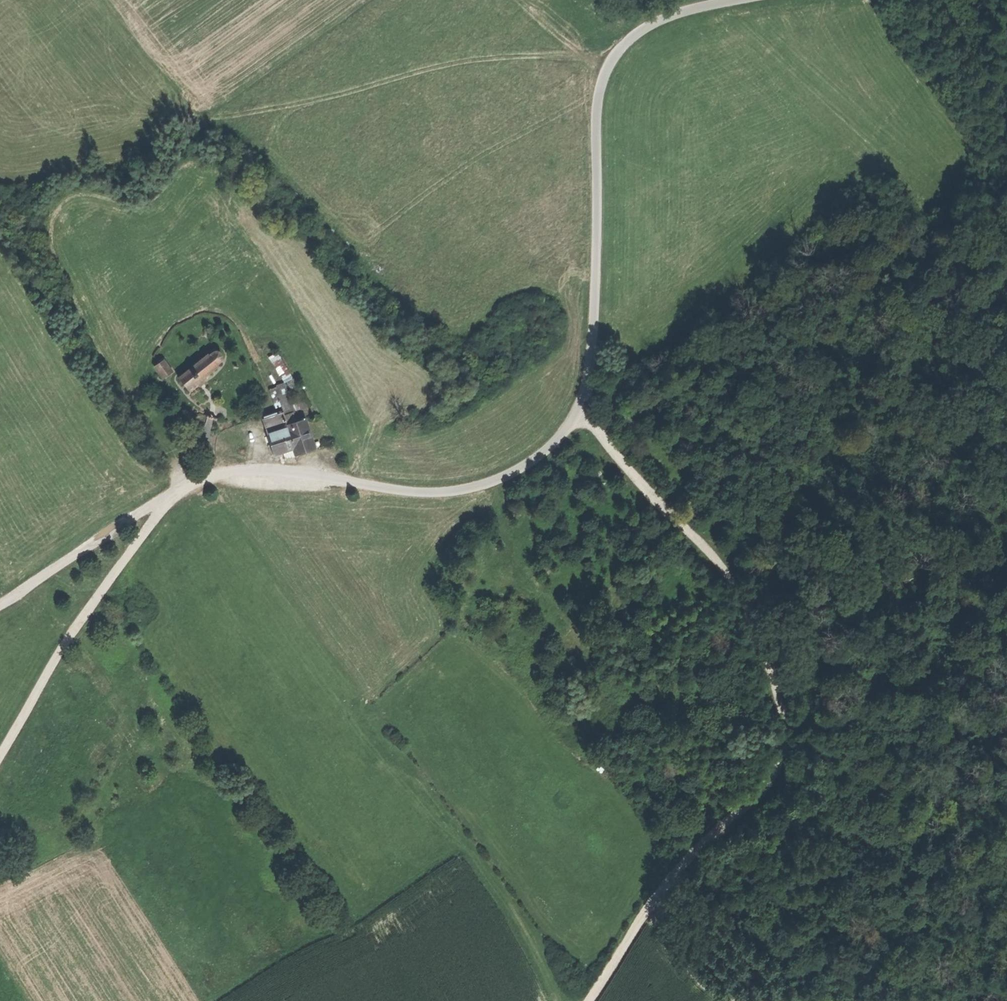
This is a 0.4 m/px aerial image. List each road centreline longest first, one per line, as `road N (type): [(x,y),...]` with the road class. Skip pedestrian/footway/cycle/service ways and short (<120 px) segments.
road 1 (track): [(579,414),(745,598),(783,703),(785,734),(781,766),(687,854),(588,1000)]
road 2 (unclassified): [(733,0),(640,29),(602,79),(591,359),(579,414),(518,470),(432,493)]
road 3 (track): [(159,505),(0,753)]
road 4 (track): [(0,604),(159,505)]
road 5 (track): [(718,1000),(697,985),(654,896)]

